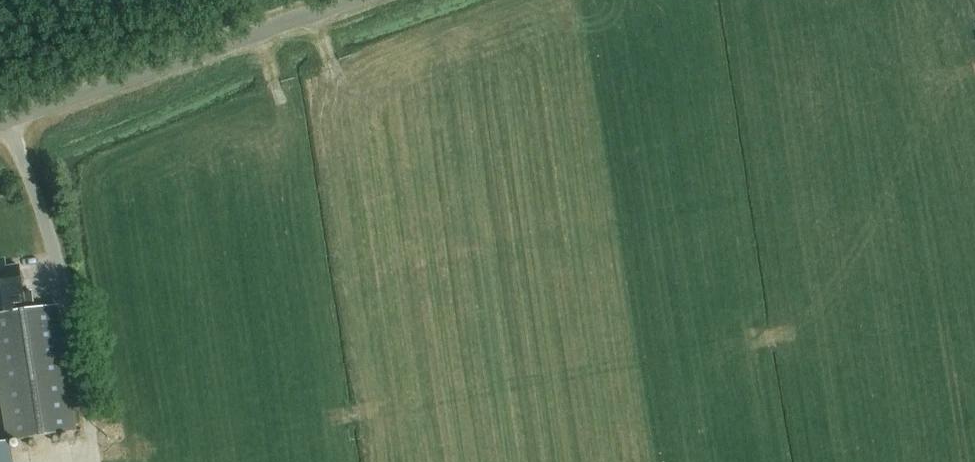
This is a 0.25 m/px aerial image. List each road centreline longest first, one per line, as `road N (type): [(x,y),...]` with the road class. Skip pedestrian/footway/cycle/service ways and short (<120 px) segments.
road 1 (unclassified): [(363,0),(0,126)]

